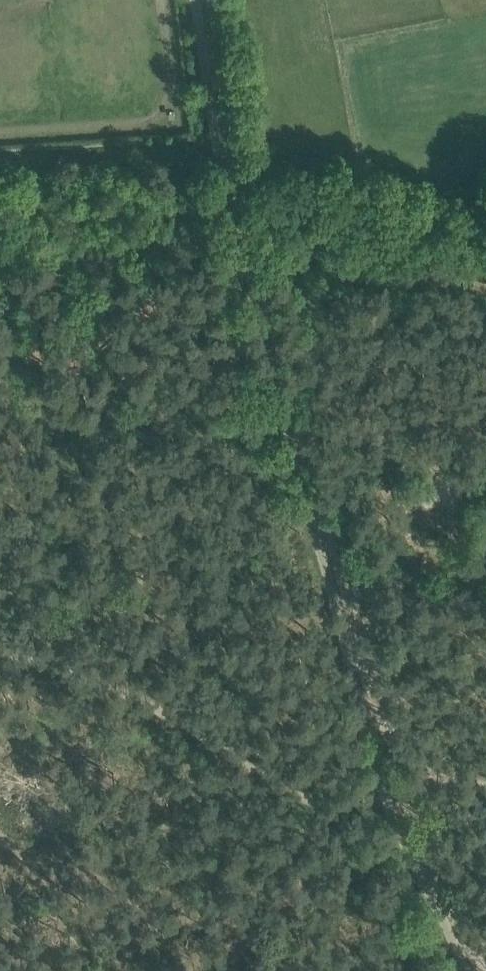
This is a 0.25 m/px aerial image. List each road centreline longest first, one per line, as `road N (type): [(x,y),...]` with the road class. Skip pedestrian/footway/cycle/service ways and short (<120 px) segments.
road 1 (track): [(0,655),(355,764),(406,788)]

